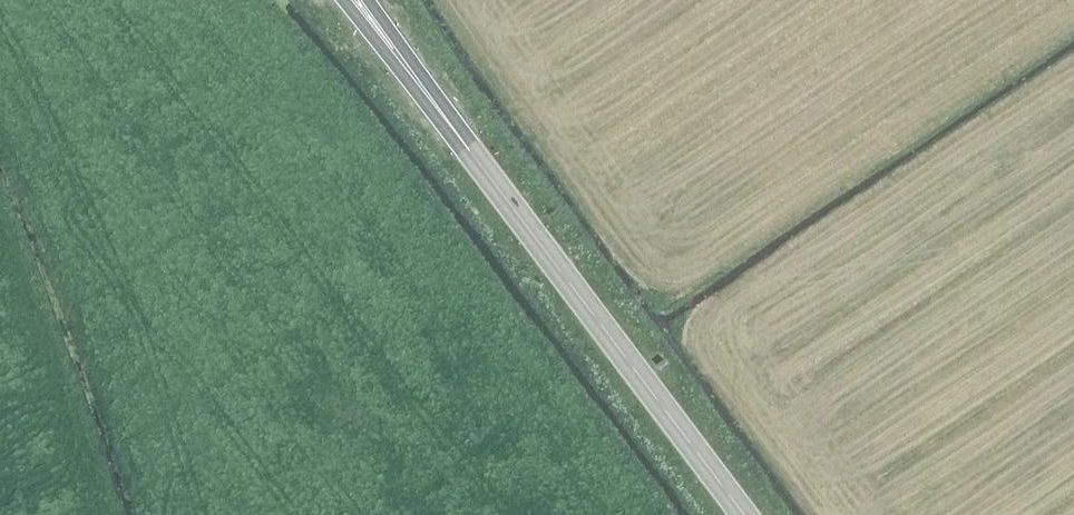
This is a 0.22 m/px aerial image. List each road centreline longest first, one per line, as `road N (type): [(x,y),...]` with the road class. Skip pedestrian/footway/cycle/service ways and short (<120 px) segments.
road 1 (secondary): [(744,514),(420,85)]

